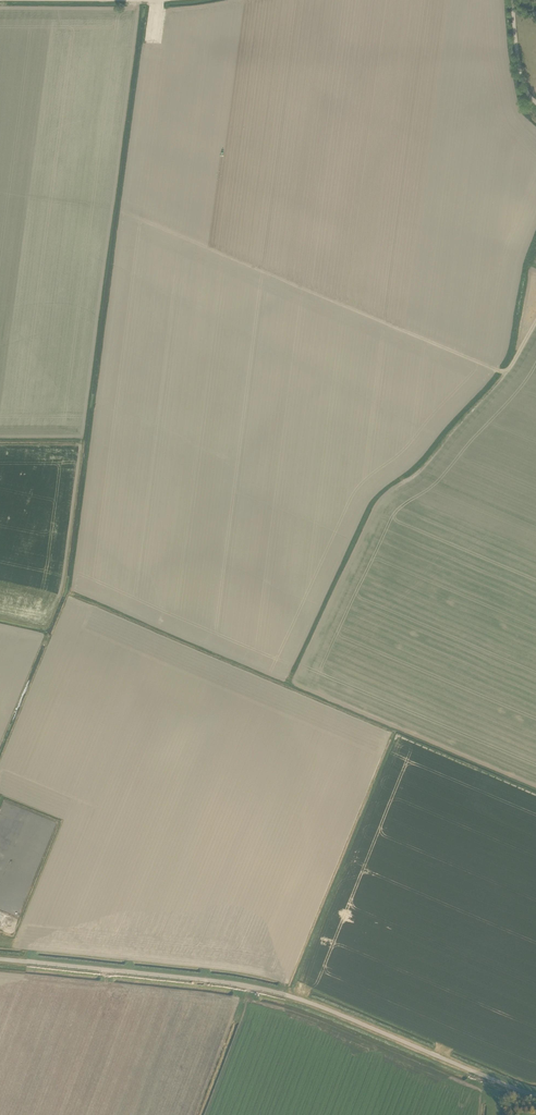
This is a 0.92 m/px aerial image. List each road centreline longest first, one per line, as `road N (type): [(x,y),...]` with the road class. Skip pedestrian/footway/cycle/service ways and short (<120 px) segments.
road 1 (unclassified): [(0,959),(276,992),(535,1094)]

